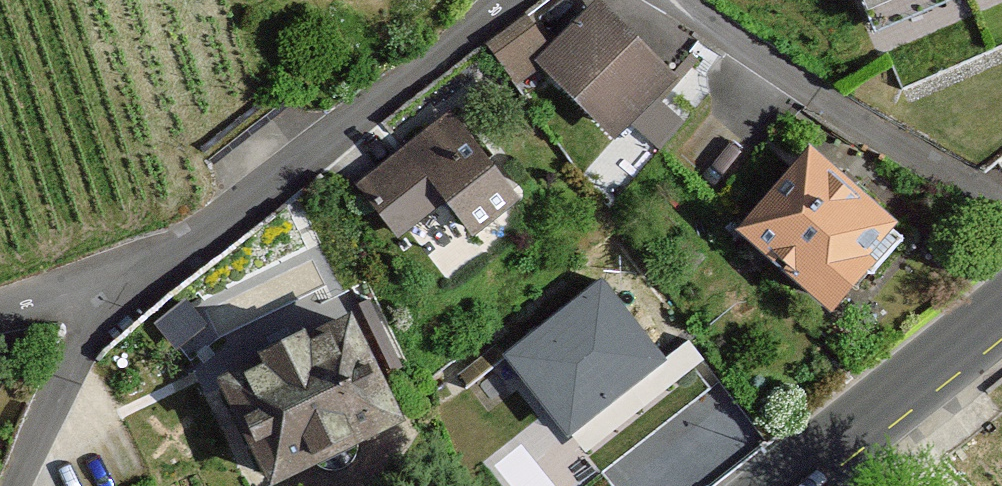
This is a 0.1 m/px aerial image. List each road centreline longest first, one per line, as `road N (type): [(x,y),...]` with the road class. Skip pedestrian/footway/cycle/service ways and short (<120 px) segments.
road 1 (residential): [(507,0),(112,280),(19,485)]
road 2 (residential): [(690,0),(841,113),(1001,198)]
road 3 (secondary): [(771,485),(1001,304)]

